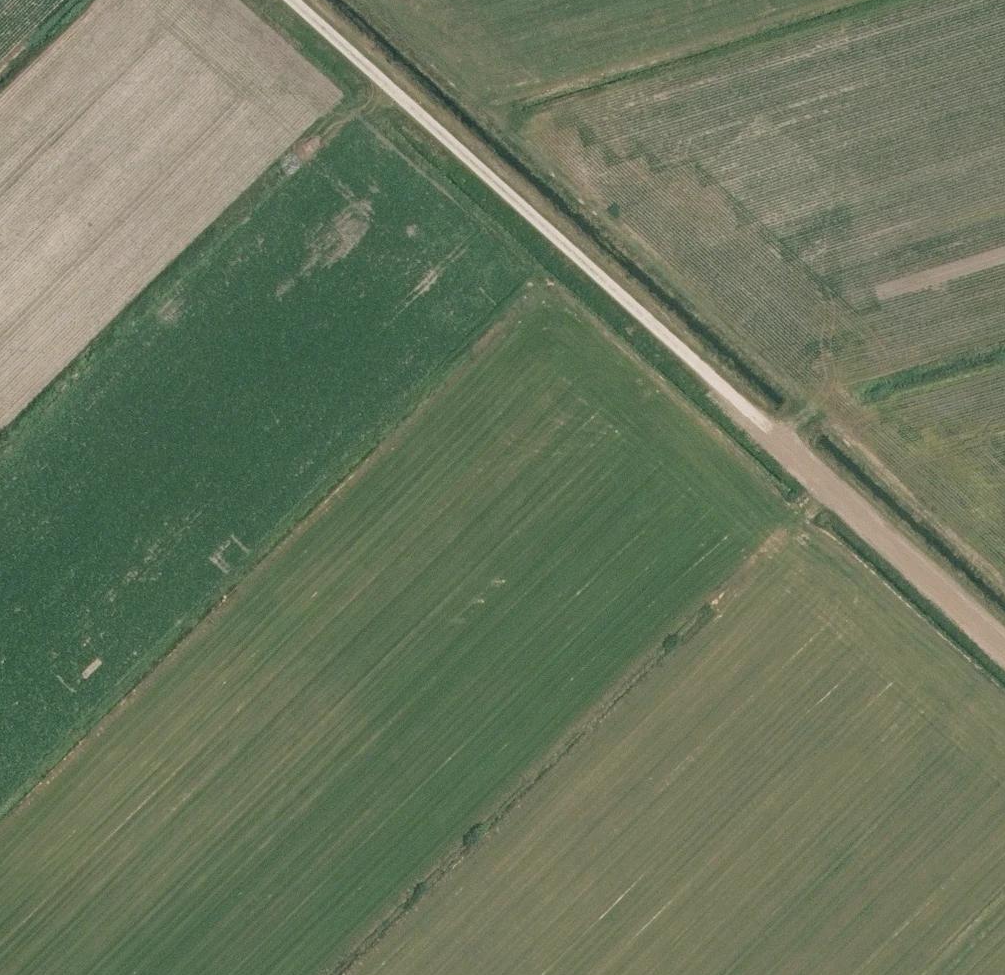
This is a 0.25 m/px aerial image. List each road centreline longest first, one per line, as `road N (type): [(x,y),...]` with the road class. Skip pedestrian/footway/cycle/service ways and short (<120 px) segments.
road 1 (unclassified): [(811,493),(268,0)]
road 2 (track): [(1004,665),(811,493)]

